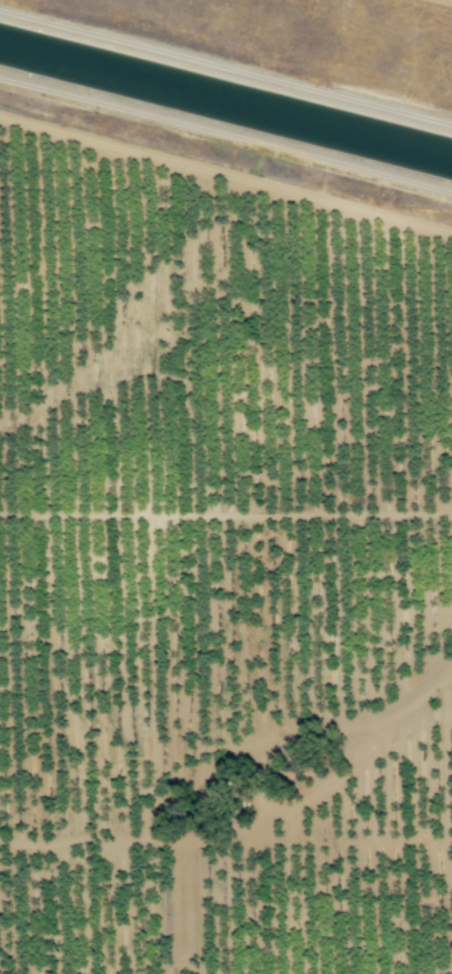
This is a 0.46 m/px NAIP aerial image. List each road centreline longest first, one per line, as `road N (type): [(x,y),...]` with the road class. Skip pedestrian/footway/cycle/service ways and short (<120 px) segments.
road 1 (track): [(451,233),(0,116)]
road 2 (track): [(451,517),(0,516)]
road 3 (track): [(451,841),(0,841)]
road 4 (track): [(451,665),(381,713),(245,748),(164,804),(144,841)]
road 5 (track): [(404,701),(343,773),(264,825),(253,841)]

